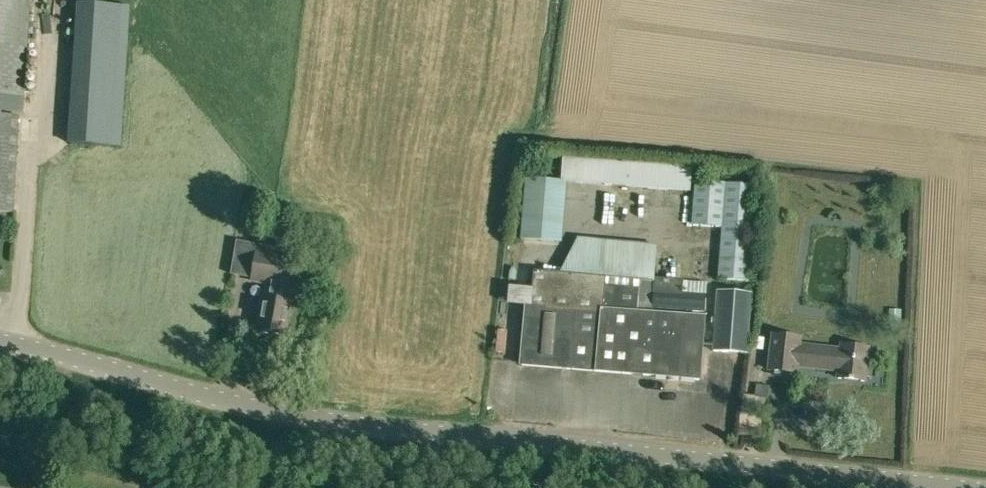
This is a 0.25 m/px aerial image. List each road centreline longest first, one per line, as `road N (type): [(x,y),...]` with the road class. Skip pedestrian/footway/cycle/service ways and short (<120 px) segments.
road 1 (tertiary): [(0,341),(305,415),(967,487)]

